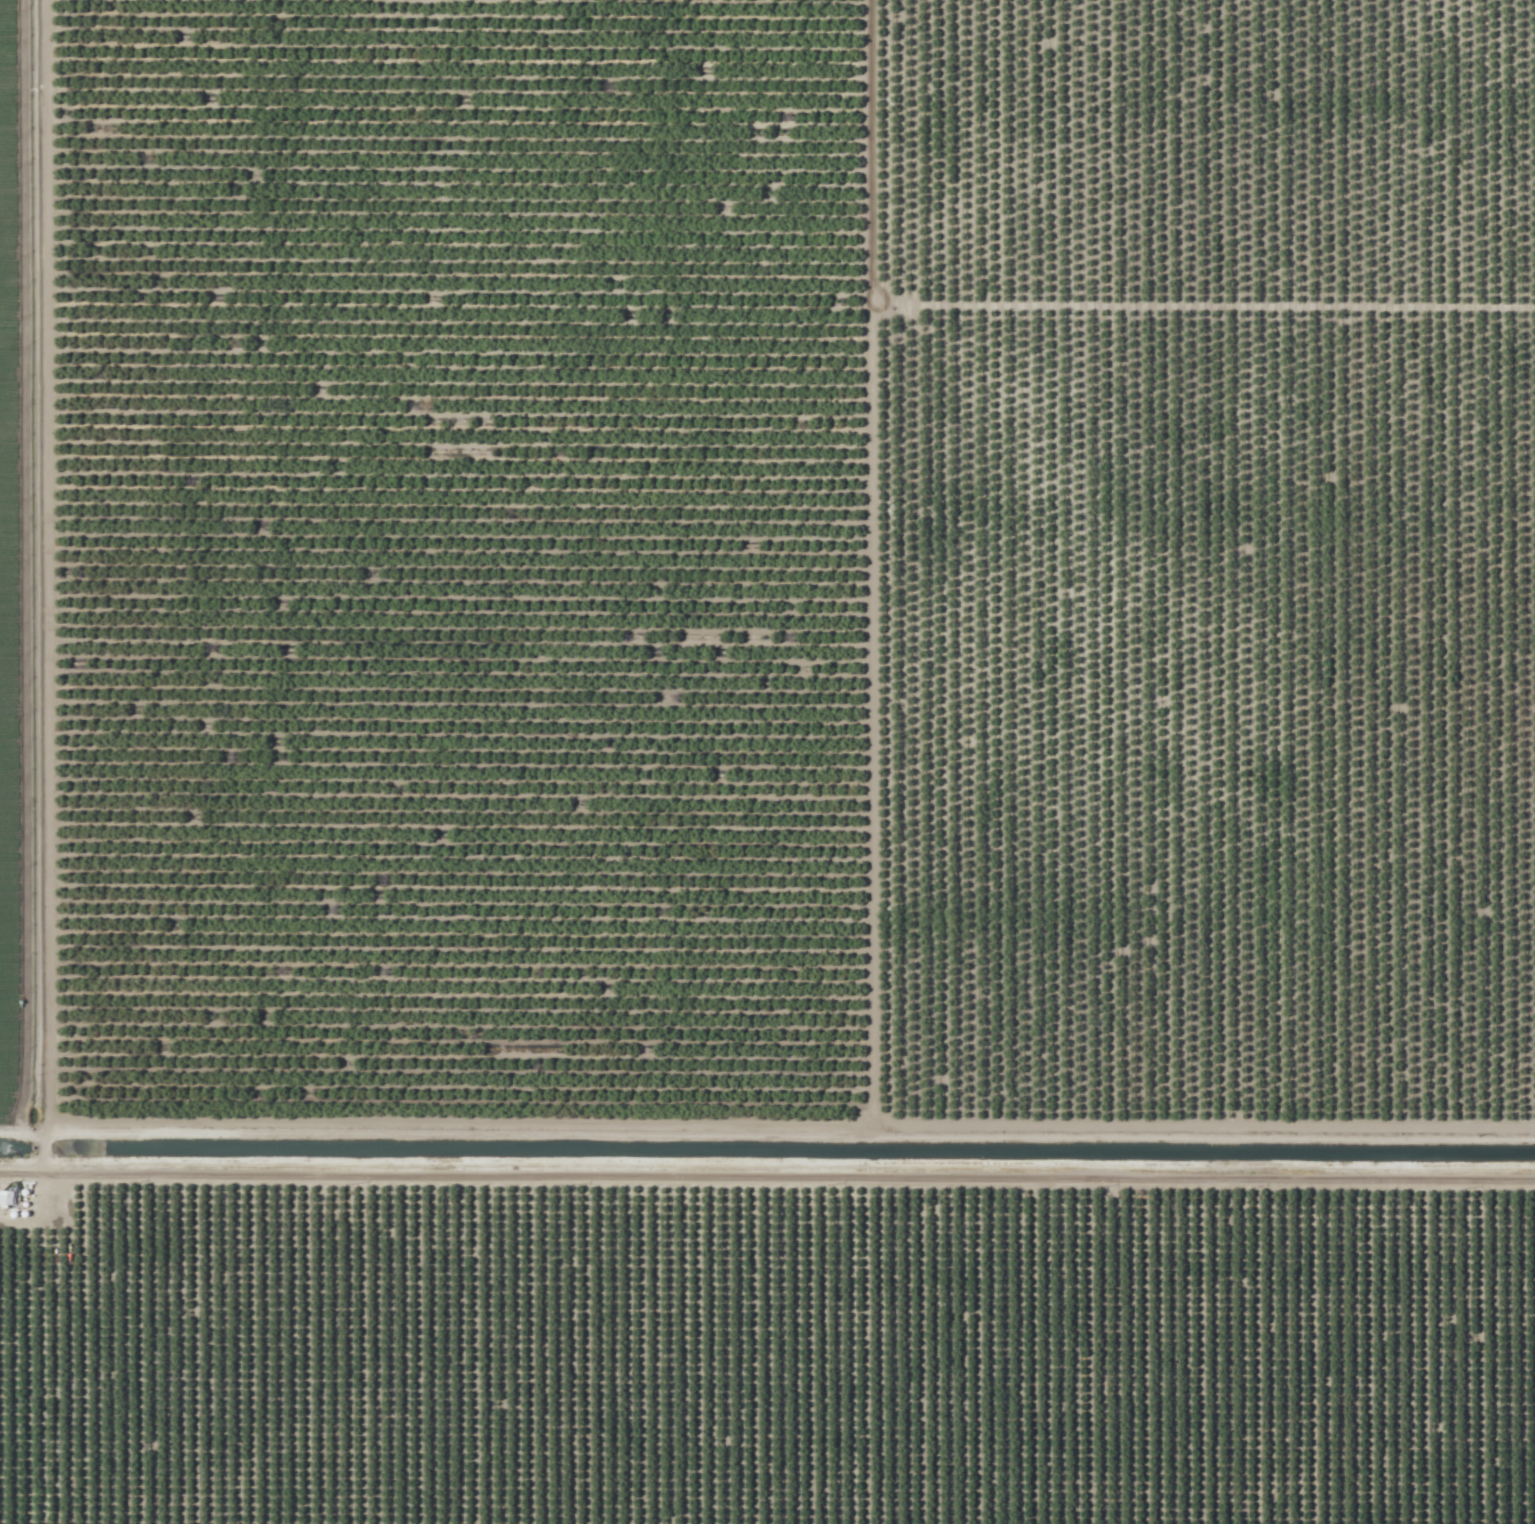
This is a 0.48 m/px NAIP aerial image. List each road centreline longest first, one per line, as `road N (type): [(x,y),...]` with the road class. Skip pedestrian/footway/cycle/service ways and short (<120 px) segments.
road 1 (track): [(869,0),(870,1131),(43,1133)]

